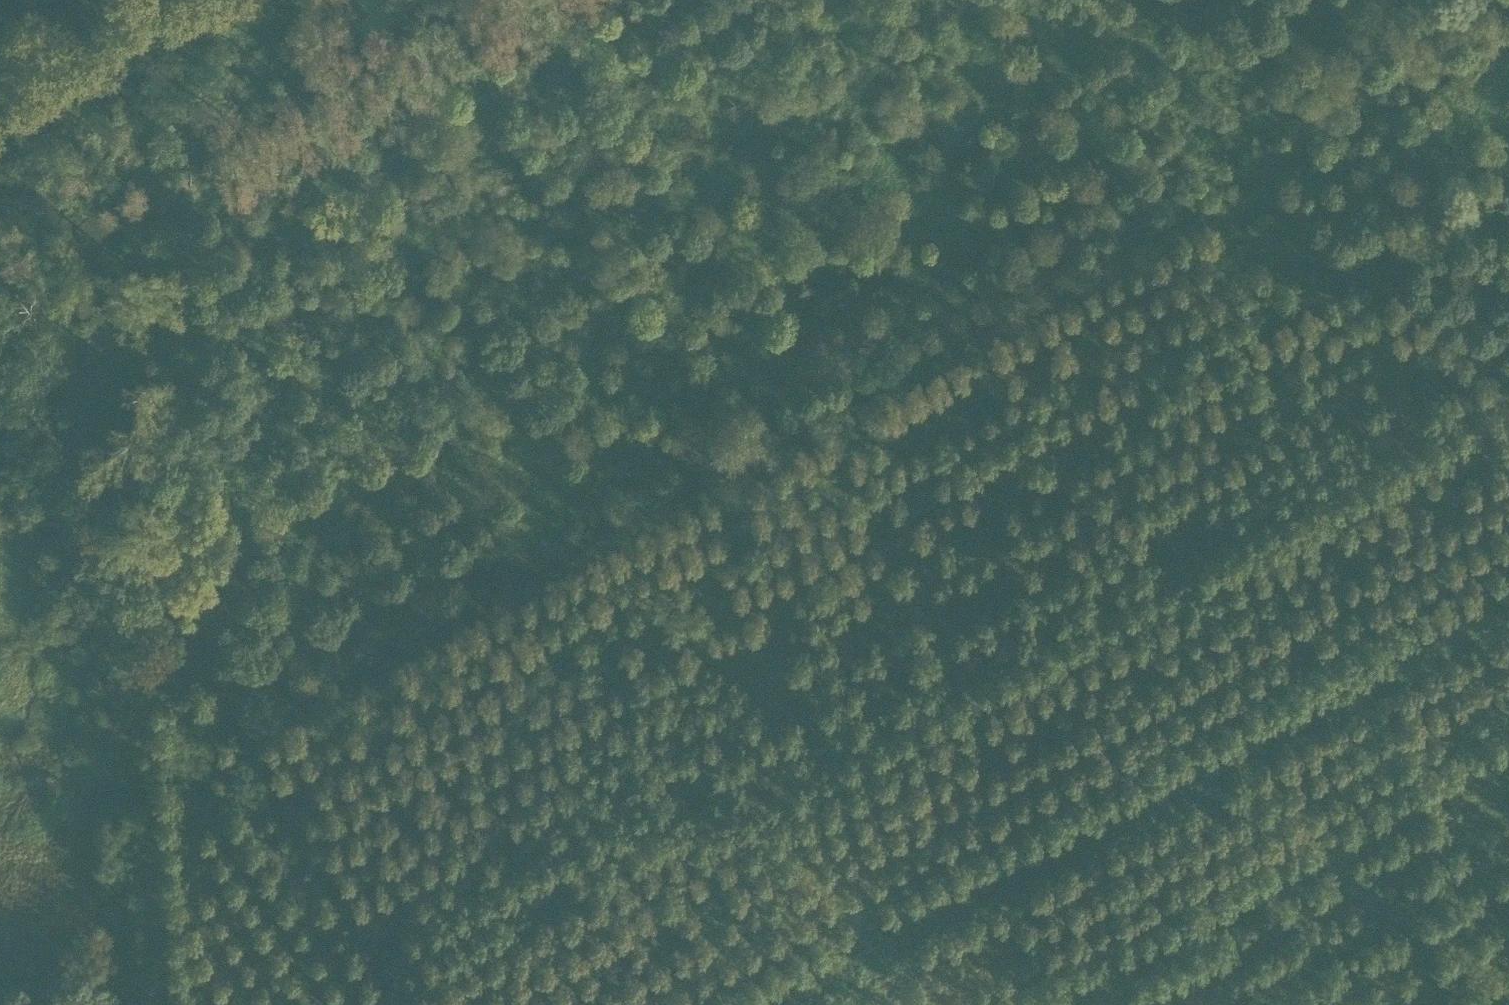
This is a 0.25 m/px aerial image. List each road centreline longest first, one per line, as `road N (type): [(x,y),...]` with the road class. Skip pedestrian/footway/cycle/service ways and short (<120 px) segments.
road 1 (track): [(458,1004),(293,753),(296,733),(503,630),(1225,231),(1420,299),(1464,355),(1508,370)]
road 2 (track): [(702,1004),(1508,558)]

